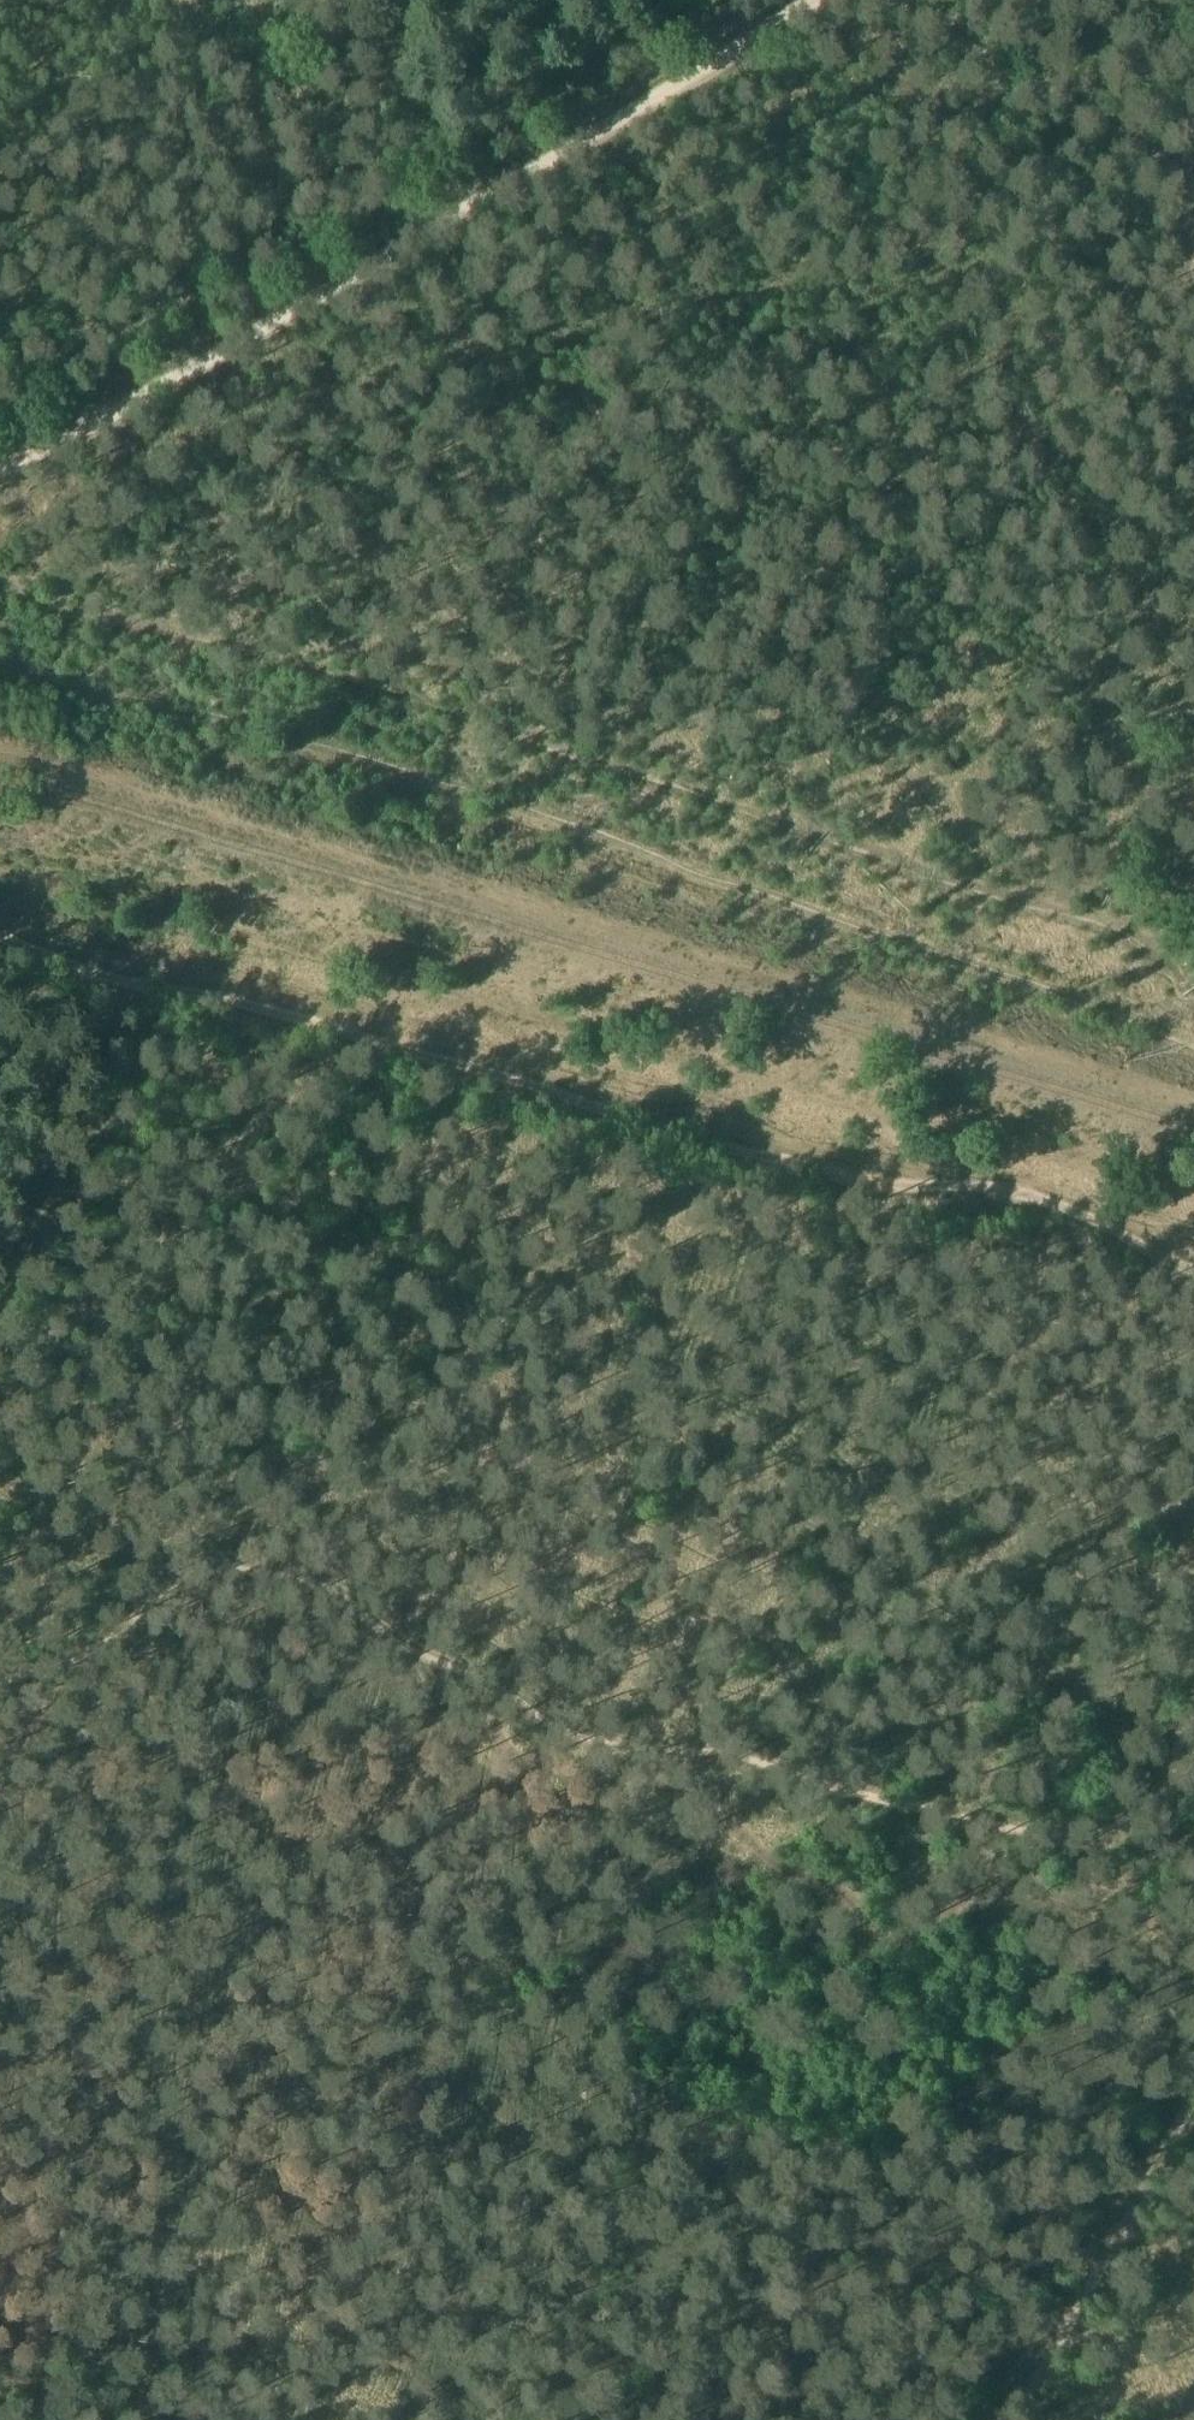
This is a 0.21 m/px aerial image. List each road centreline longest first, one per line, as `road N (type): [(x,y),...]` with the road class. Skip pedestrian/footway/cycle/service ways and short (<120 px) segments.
road 1 (track): [(1193,1758),(122,1092)]
road 2 (track): [(1193,1268),(1102,1221),(1006,1189),(879,1188),(0,935)]
road 3 (track): [(848,0),(175,390),(33,463),(0,472)]
road 4 (track): [(888,0),(1193,178)]
road 5 (track): [(1016,2419),(1193,2114)]
road 6 (track): [(122,1092),(0,1306)]

